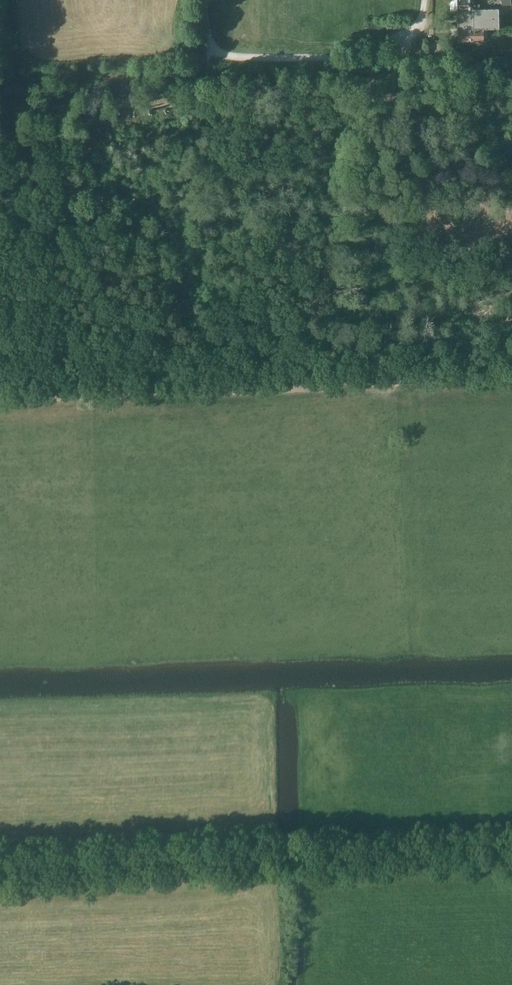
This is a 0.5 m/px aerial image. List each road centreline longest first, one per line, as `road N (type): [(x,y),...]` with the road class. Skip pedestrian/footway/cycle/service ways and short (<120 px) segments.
road 1 (track): [(511,843),(0,863)]
road 2 (track): [(511,384),(0,403)]

